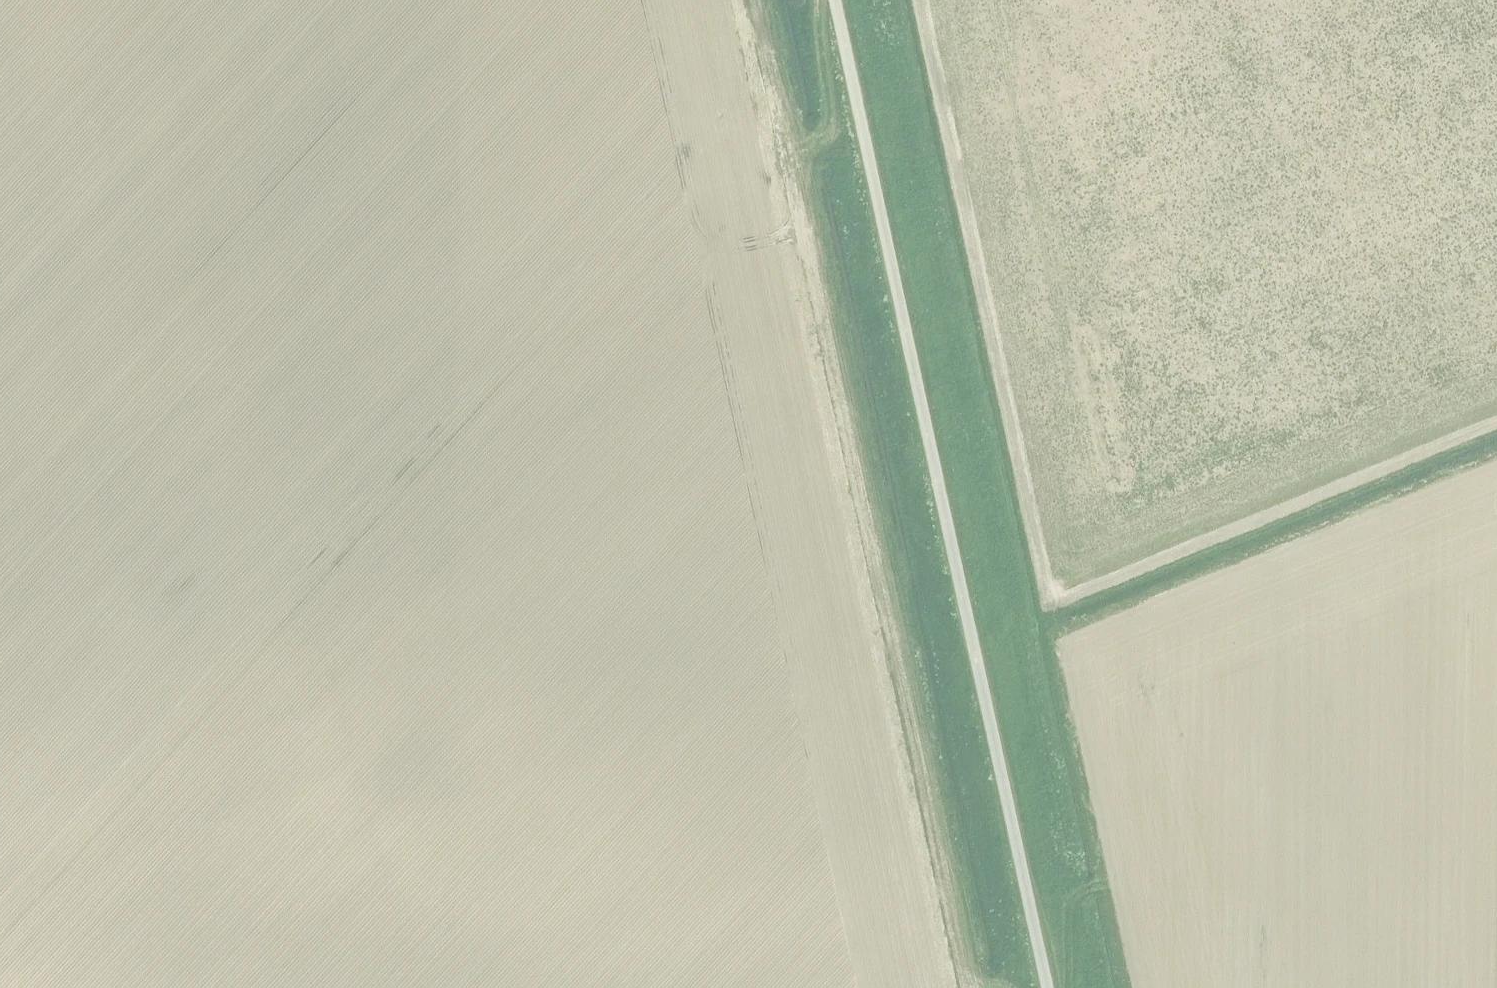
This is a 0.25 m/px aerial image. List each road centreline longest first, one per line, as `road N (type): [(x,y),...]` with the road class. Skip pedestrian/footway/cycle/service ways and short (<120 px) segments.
road 1 (unclassified): [(1048,987),(837,0)]

